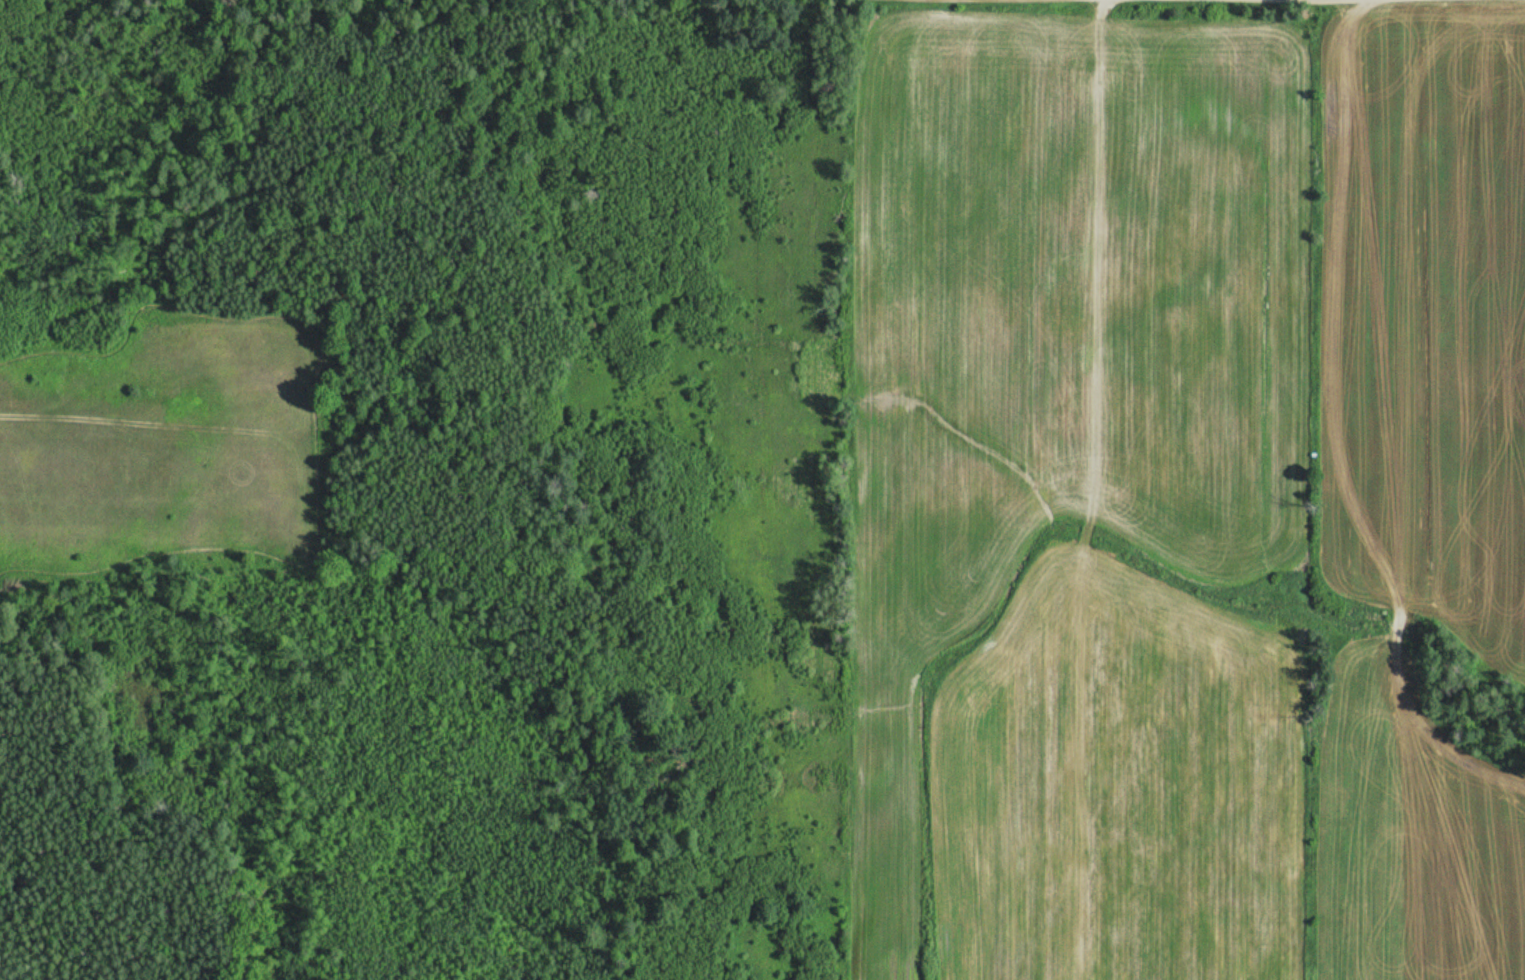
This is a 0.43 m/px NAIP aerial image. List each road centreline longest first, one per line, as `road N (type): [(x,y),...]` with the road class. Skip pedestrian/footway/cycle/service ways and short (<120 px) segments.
road 1 (track): [(0,413),(312,434)]

